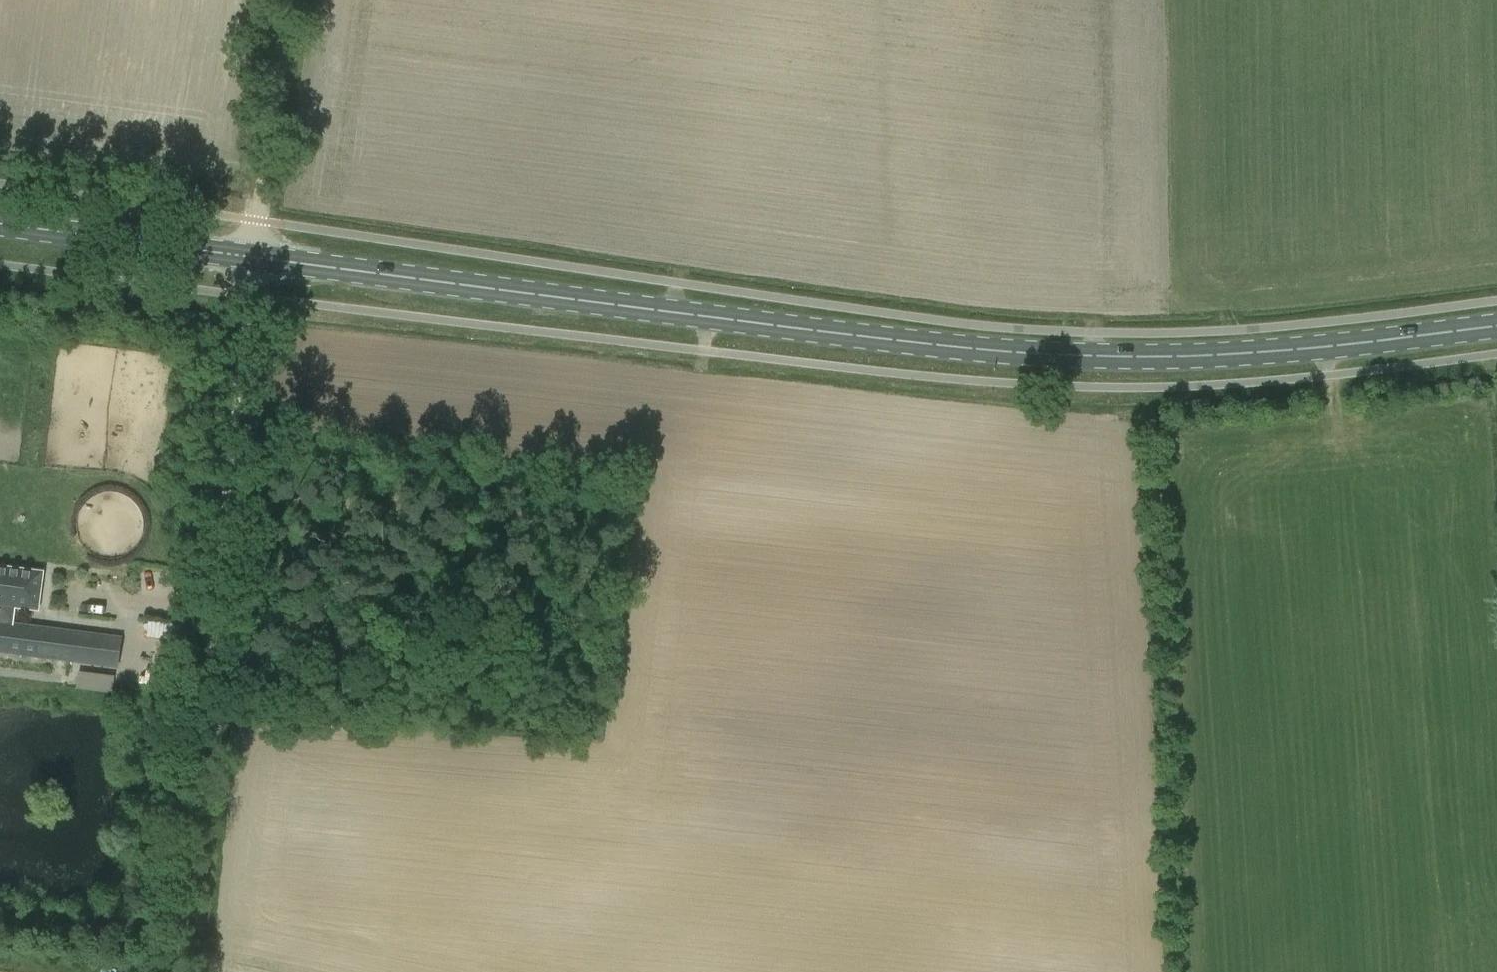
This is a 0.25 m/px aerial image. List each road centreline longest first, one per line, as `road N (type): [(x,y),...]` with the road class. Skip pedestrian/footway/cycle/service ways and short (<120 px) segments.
road 1 (primary): [(1496,328),(1188,358),(994,353),(0,224)]
road 2 (track): [(246,296),(179,971)]
road 3 (track): [(257,221),(289,0)]

